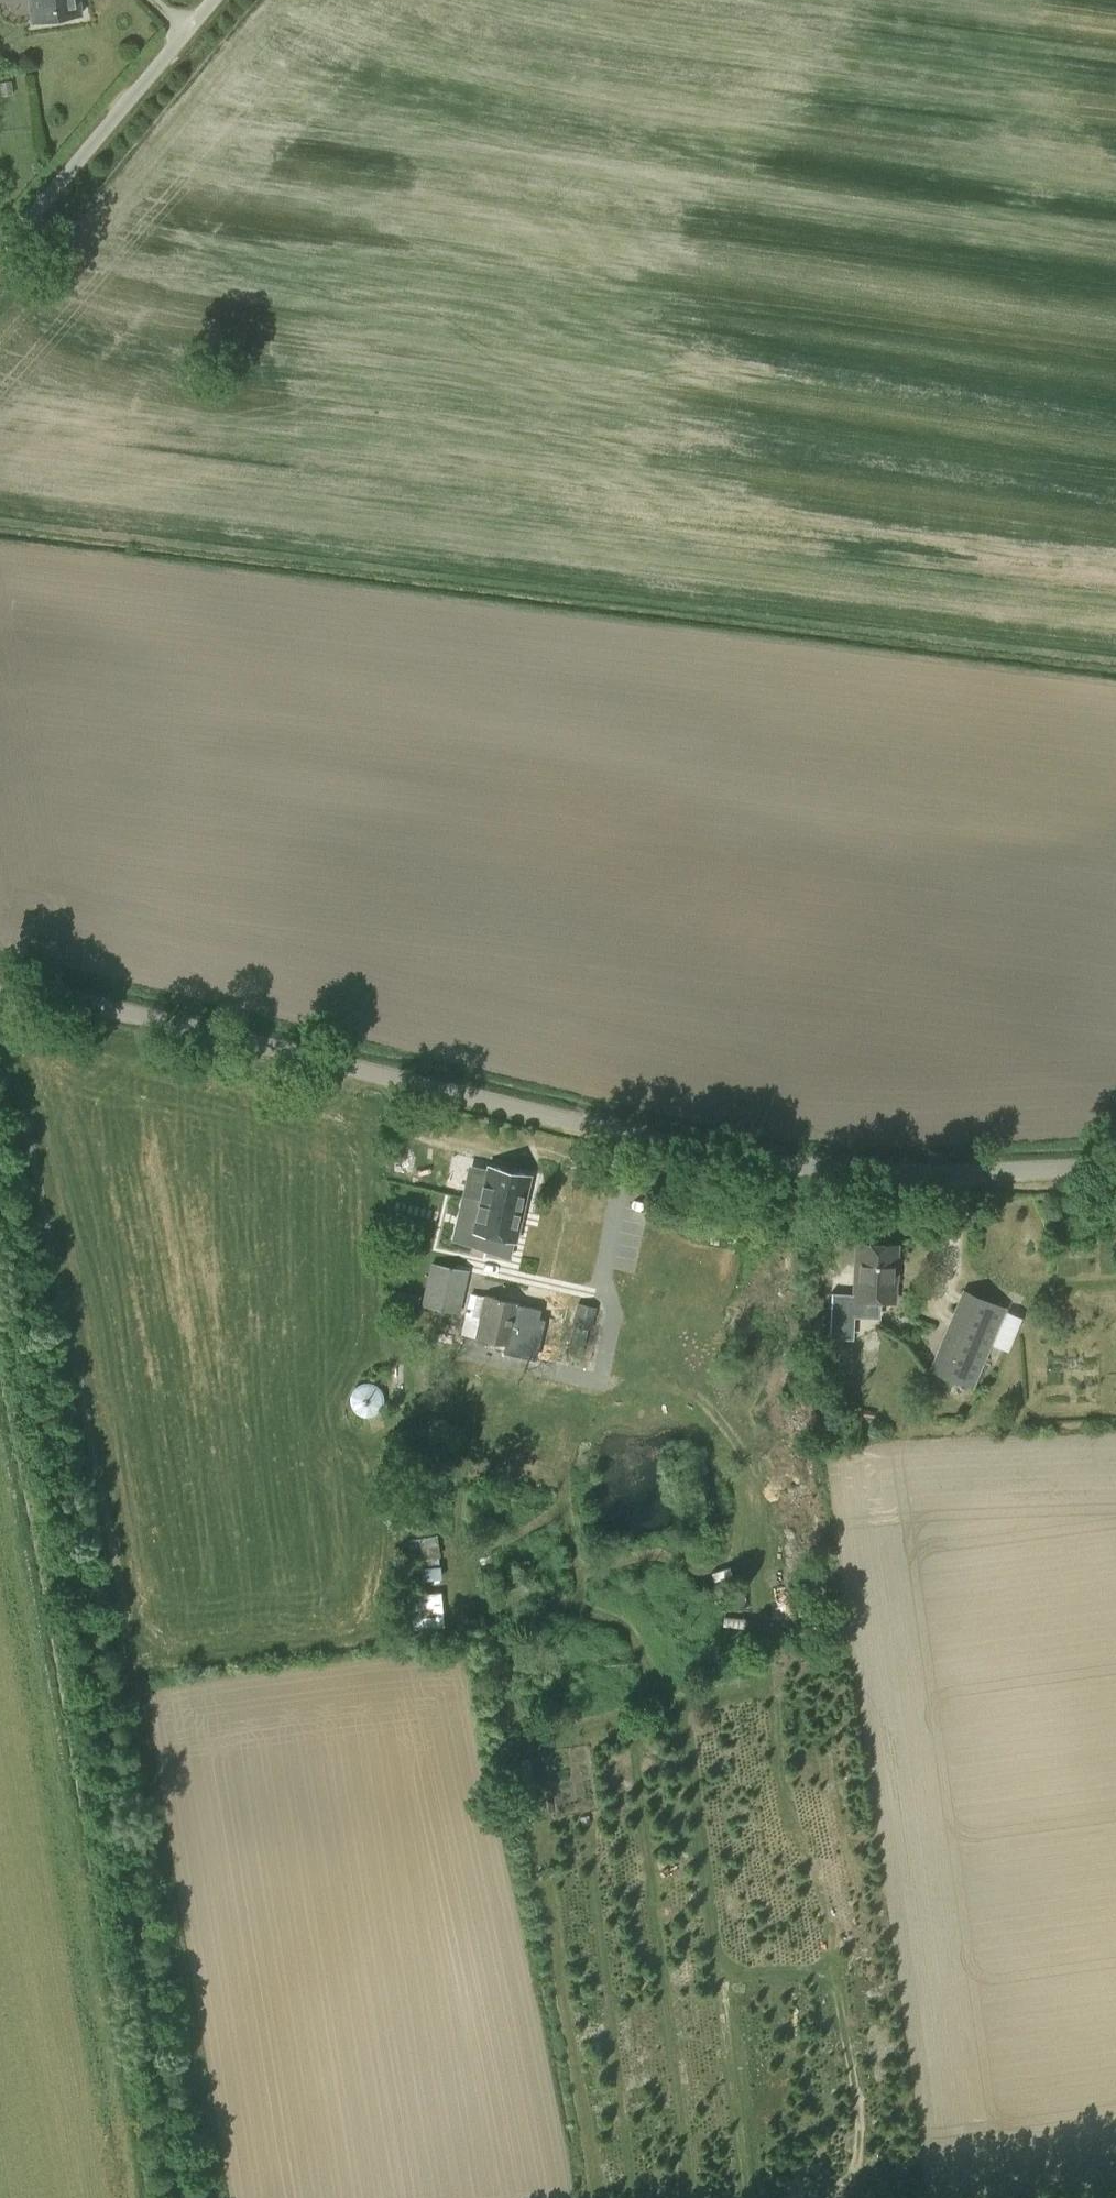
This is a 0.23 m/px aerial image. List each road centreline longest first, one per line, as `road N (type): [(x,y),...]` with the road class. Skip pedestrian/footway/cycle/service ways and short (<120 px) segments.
road 1 (unclassified): [(1115,1168),(972,1176),(809,1168),(624,1136),(0,989)]
road 2 (track): [(0,1156),(94,1638),(187,2197)]
road 3 (unclassified): [(0,254),(214,0)]

